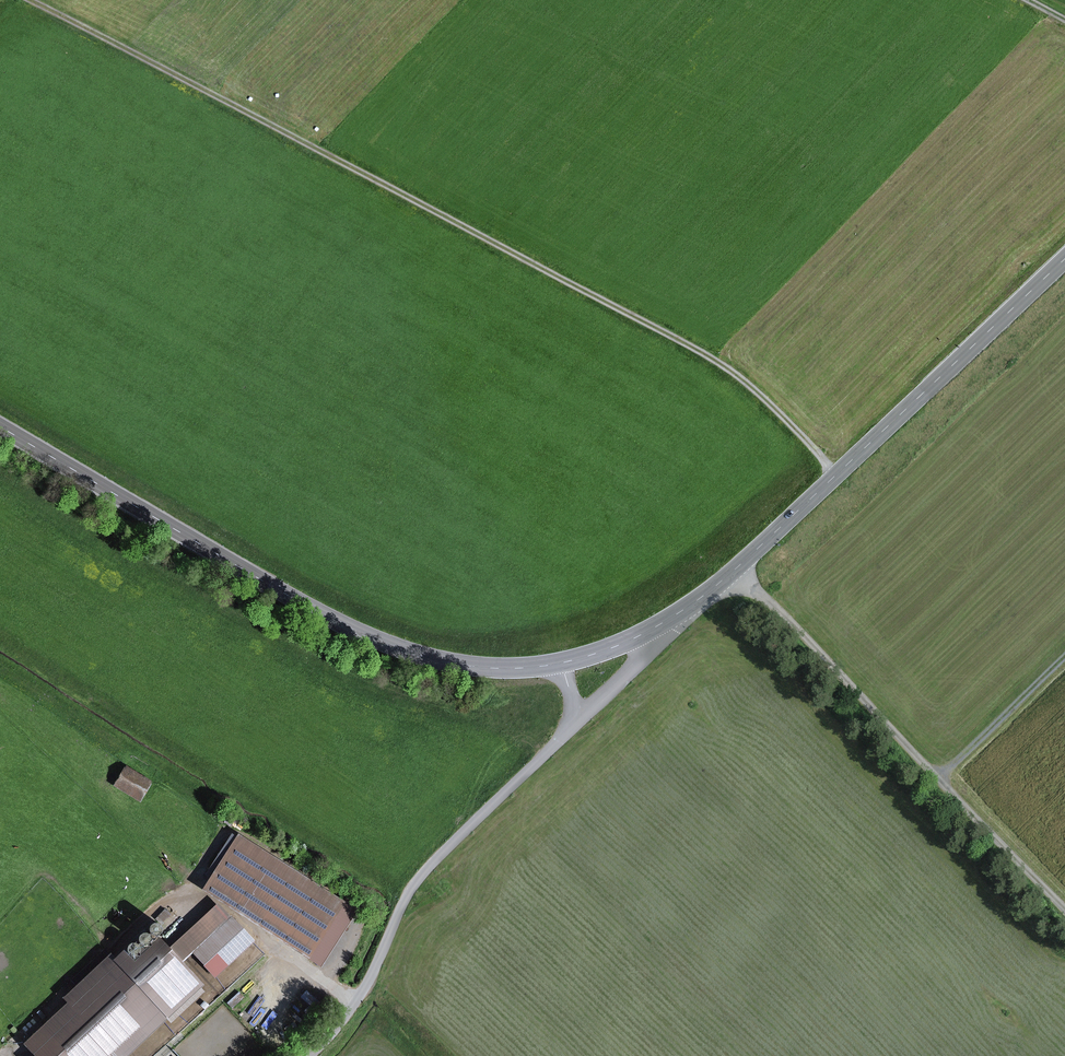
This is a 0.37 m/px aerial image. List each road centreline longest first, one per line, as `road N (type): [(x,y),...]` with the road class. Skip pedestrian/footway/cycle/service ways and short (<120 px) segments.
road 1 (track): [(38,0),(717,356),(788,414),(837,472)]
road 2 (secondary): [(565,659),(475,662),(359,626),(0,421)]
road 3 (secondary): [(1064,257),(740,570),(682,615)]
road 4 (track): [(740,570),(1064,906)]
road 5 (unclassified): [(315,1055),(365,992),(409,892),(576,723)]
road 6 (track): [(948,779),(1064,664)]
road 7 (unclassified): [(576,723),(682,615)]
road 8 (secondary): [(682,615),(565,659)]

